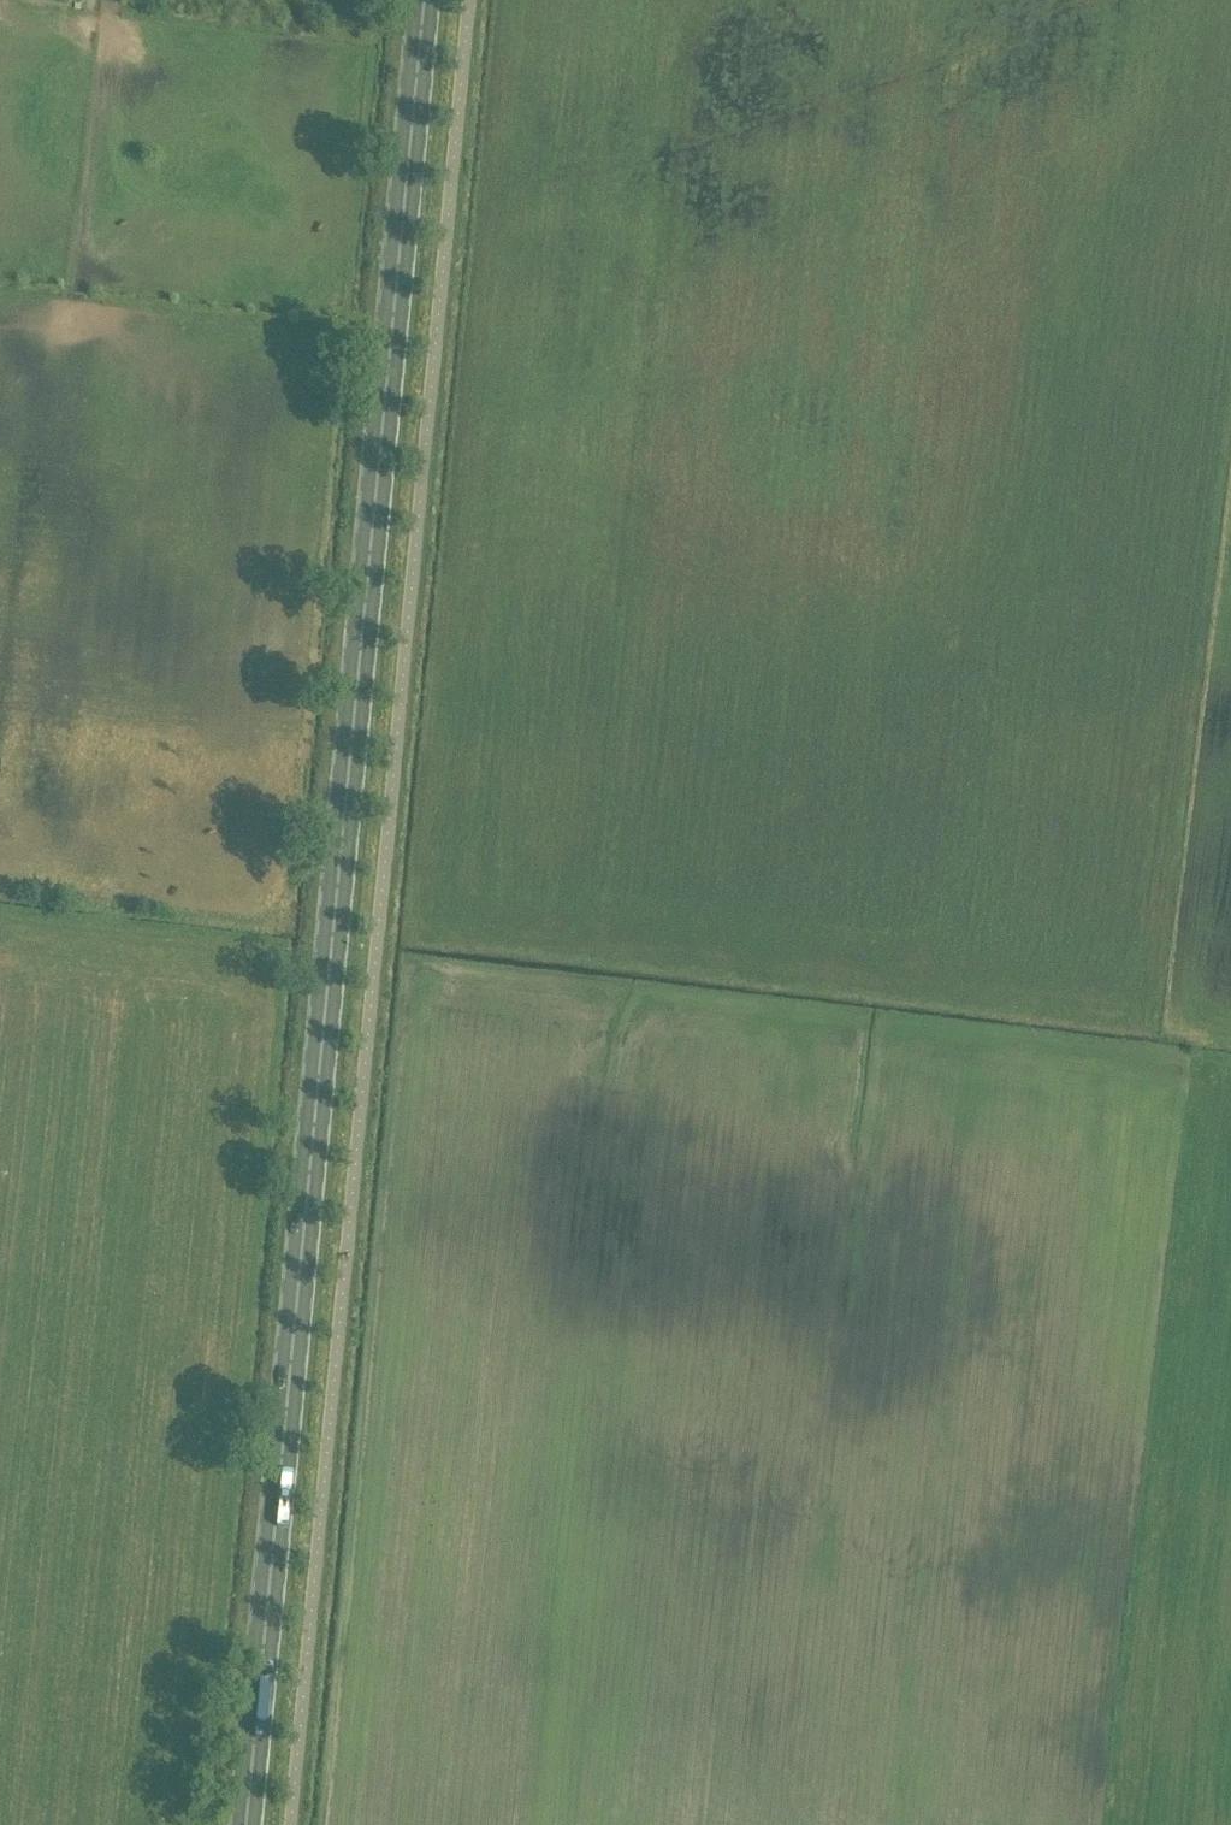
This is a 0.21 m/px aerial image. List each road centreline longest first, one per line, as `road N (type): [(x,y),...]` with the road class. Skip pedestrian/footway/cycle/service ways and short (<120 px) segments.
road 1 (primary): [(248,1824),(425,0)]

